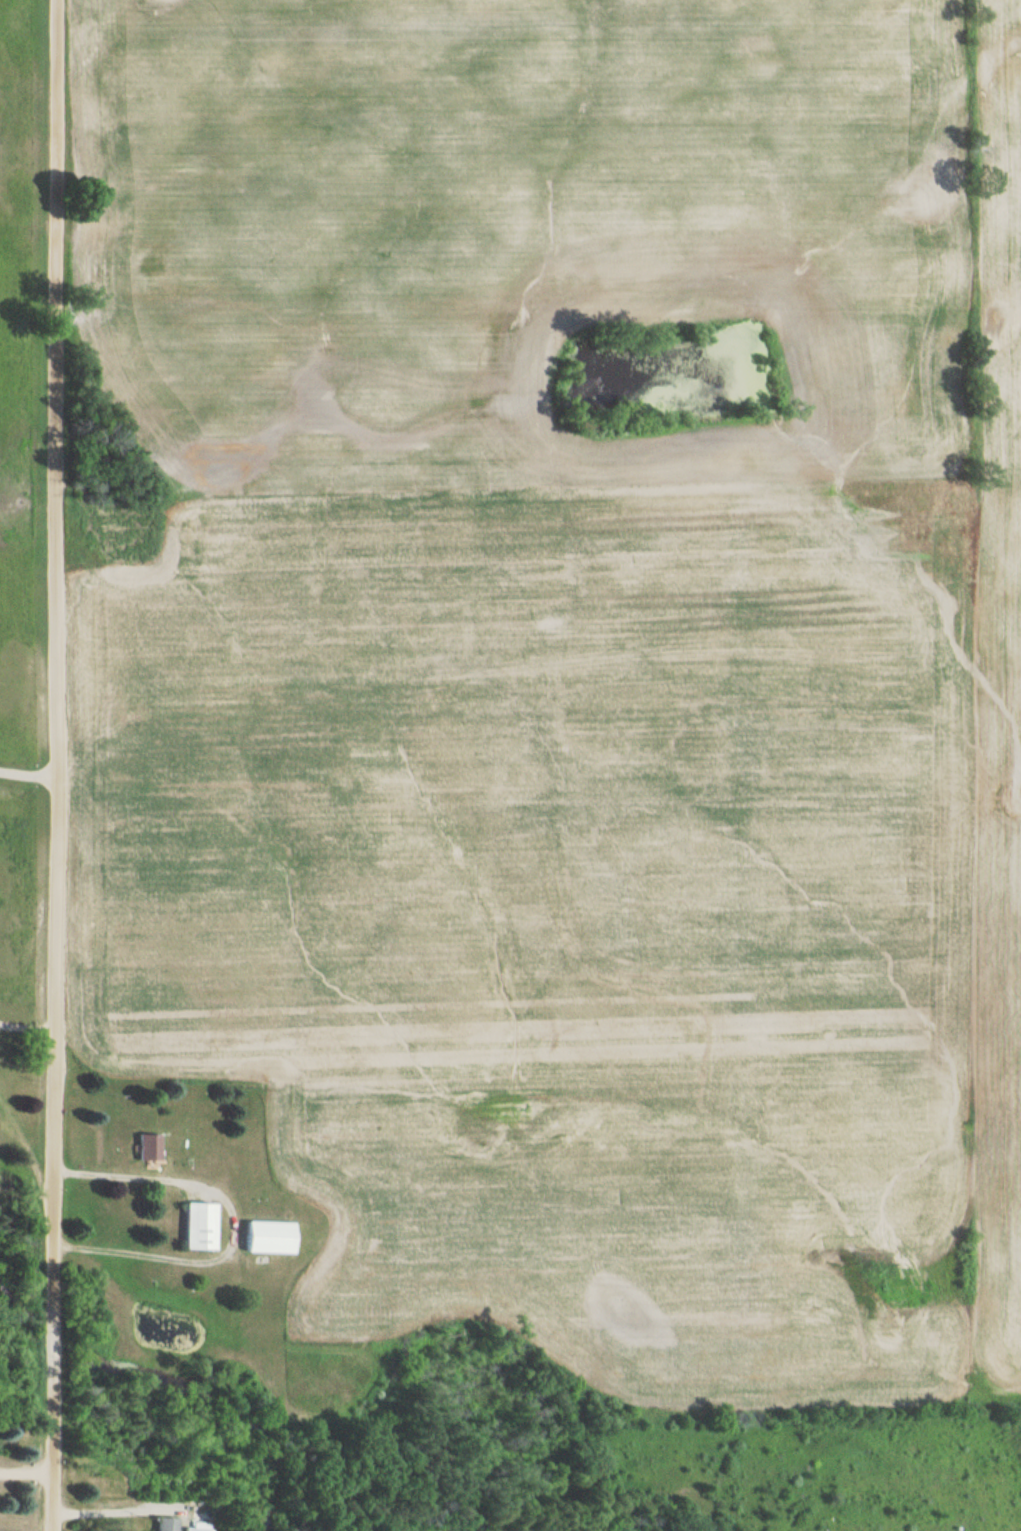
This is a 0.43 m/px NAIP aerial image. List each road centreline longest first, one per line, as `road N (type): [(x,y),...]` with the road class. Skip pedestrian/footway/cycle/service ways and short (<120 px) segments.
road 1 (residential): [(54,1530),(55,0)]

